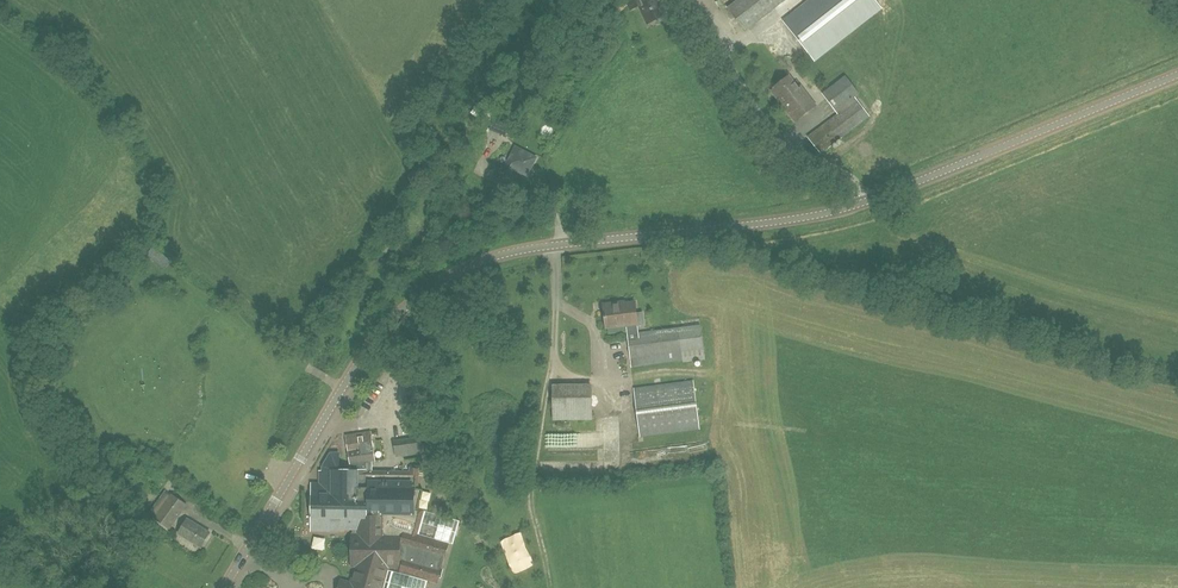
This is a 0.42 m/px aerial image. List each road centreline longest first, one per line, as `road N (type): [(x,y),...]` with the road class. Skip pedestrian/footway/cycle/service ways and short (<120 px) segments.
road 1 (tertiary): [(224,587),(376,335),(446,276),(511,252),(777,222),(866,202)]
road 2 (tertiary): [(866,202),(1177,75)]
road 3 (unclassified): [(866,202),(763,129),(689,0)]

